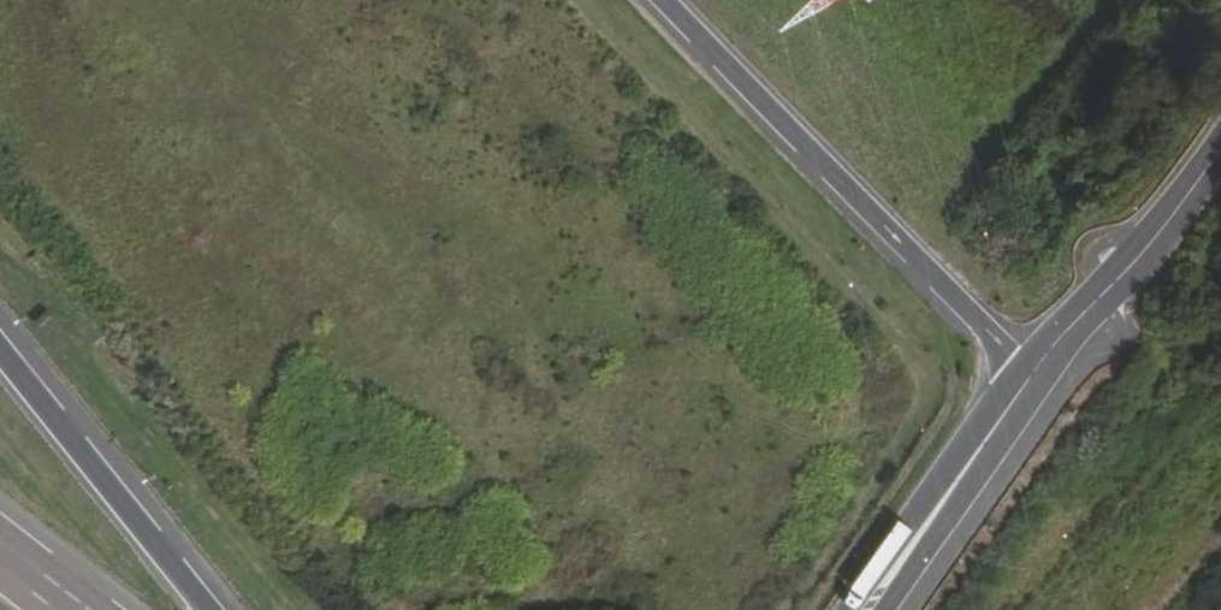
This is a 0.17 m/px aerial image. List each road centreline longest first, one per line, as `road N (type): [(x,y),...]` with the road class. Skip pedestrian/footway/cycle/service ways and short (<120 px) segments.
road 1 (secondary): [(661,0),(1027,379)]
road 2 (motorway): [(210,609),(0,349)]
road 3 (tertiary): [(1220,145),(1145,248),(1027,379)]
road 4 (secondary): [(1027,379),(868,609)]

